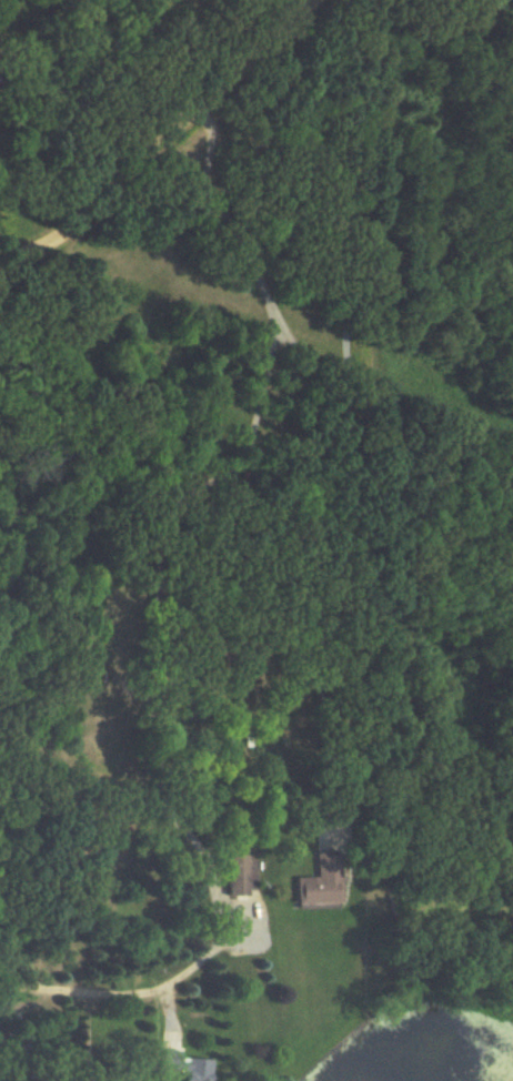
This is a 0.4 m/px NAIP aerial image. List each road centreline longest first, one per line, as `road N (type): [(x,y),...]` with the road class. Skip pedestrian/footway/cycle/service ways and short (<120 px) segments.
road 1 (residential): [(0,265),(47,247),(316,0)]
road 2 (residential): [(0,988),(150,991)]

